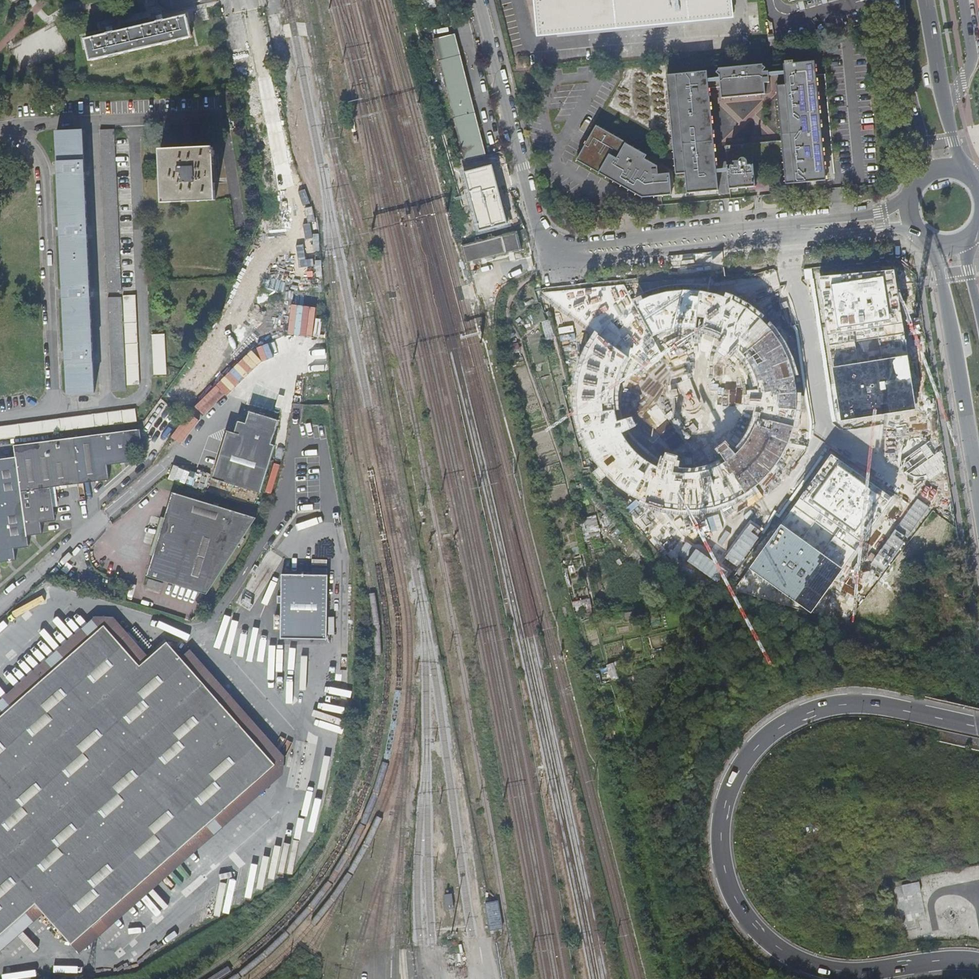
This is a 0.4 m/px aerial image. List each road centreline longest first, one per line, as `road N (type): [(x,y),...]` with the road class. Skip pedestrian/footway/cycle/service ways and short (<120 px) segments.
road 1 (motorway): [(978,732),(847,704),(802,714),(748,754),(728,785),(717,828),(733,904),(757,936),(794,961),(855,973),(978,961)]
road 2 (unclassified): [(479,0),(538,226),(556,244),(575,250),(910,216)]
road 3 (primary): [(920,234),(941,278),(978,495)]
road 4 (primary): [(899,0),(923,143),(918,184)]
road 5 (primary): [(961,173),(924,0)]

